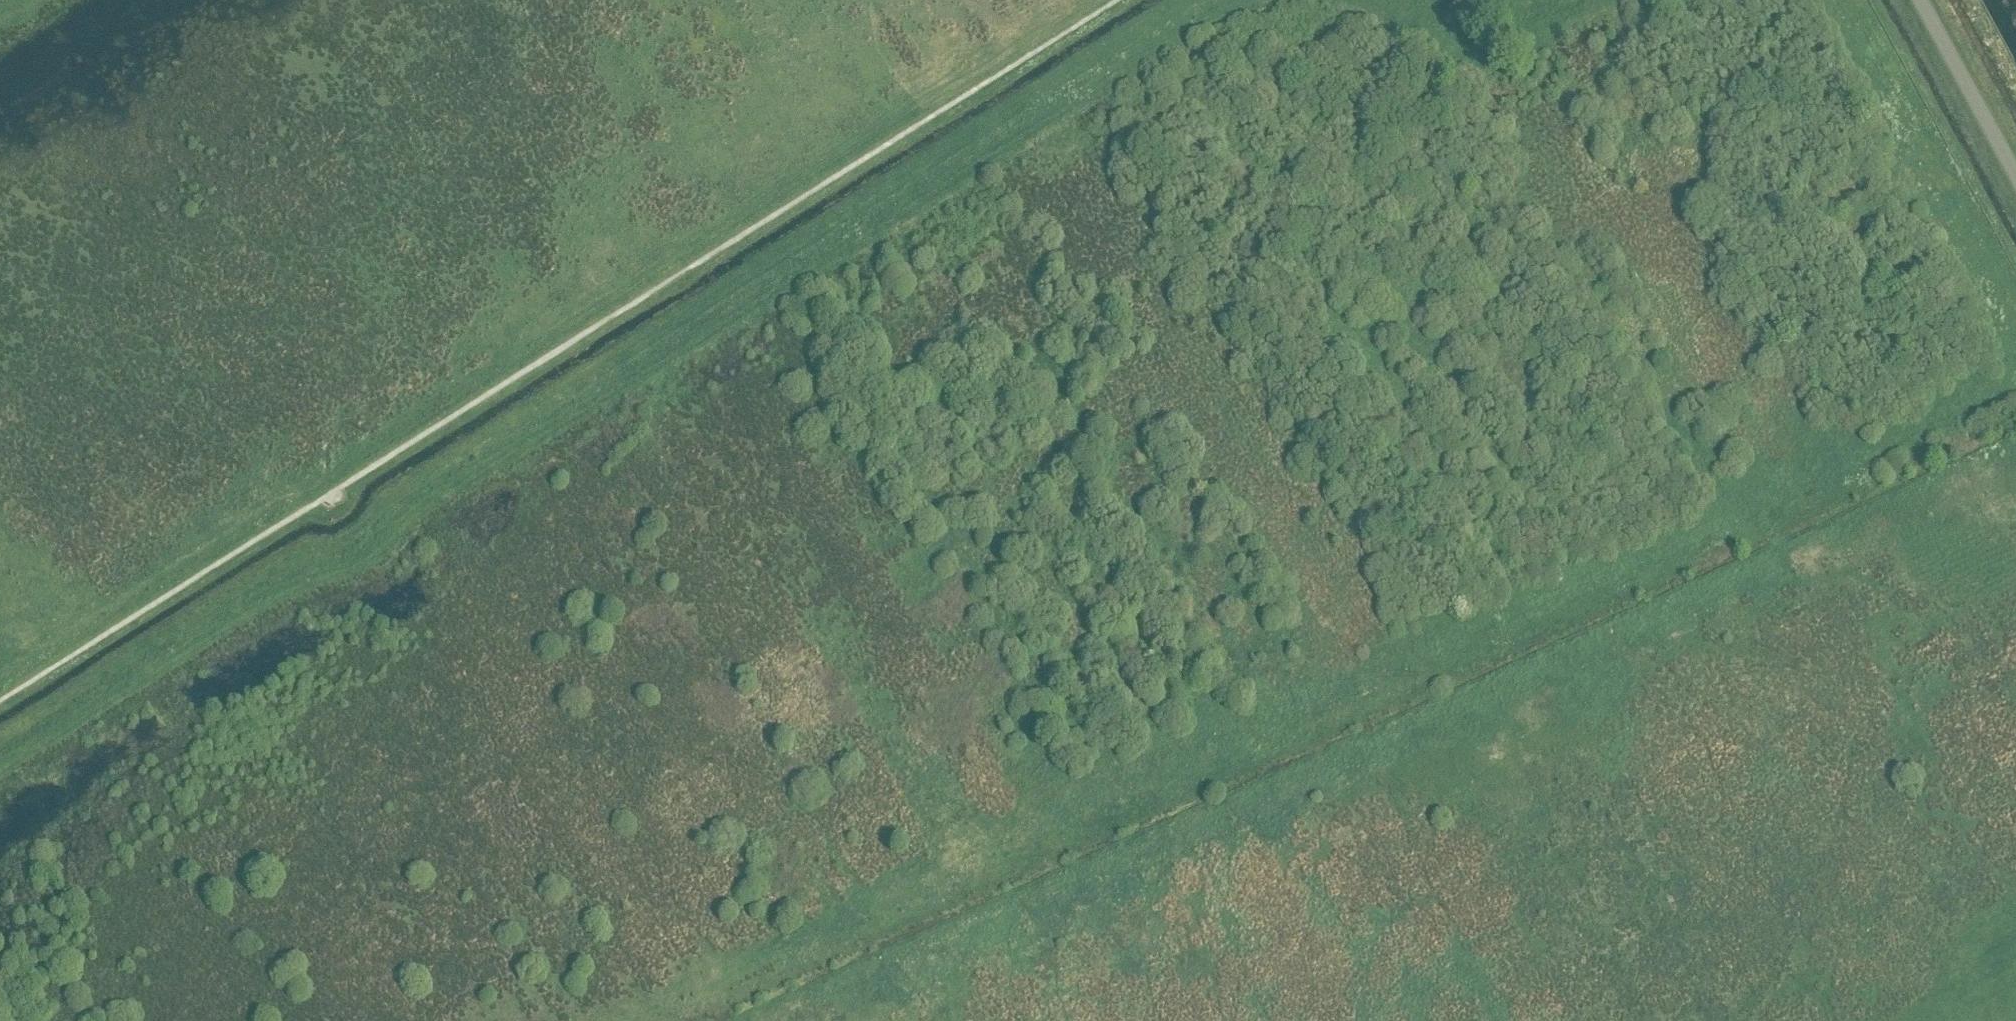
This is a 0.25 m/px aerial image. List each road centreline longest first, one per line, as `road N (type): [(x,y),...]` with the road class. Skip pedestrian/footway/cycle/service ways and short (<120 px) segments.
road 1 (tertiary): [(2015,177),(1919,0)]

